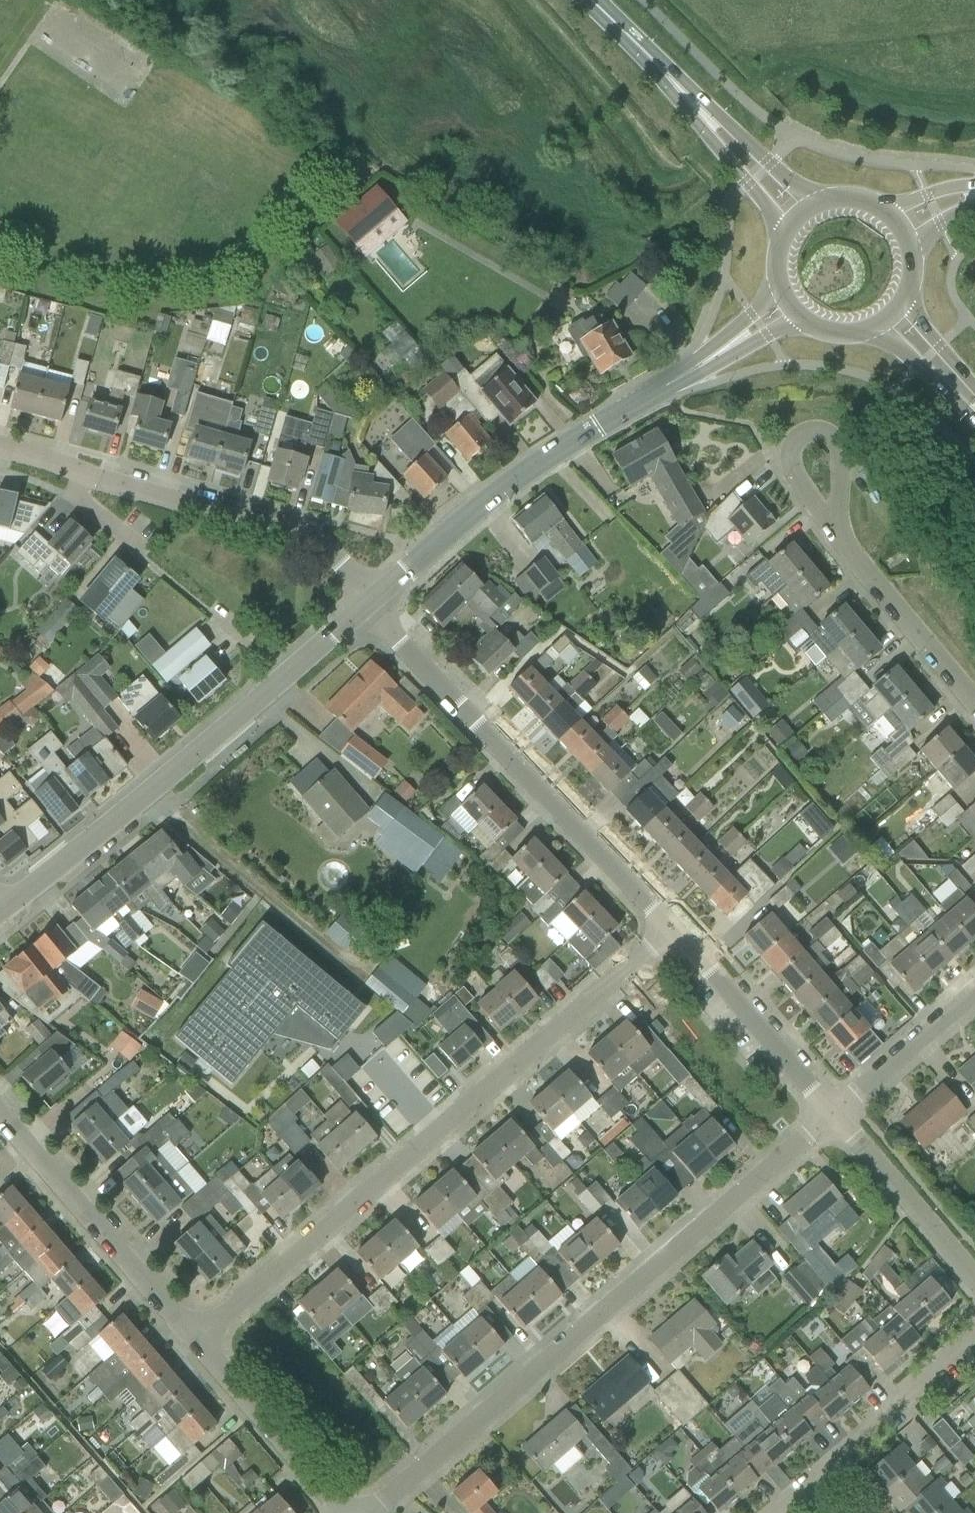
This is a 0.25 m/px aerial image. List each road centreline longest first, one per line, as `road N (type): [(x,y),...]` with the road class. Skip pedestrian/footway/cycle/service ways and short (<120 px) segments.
road 1 (residential): [(369,1512),(832,1112)]
road 2 (tertiary): [(6,909),(166,782),(363,607)]
road 3 (residential): [(678,928),(363,607)]
road 4 (residential): [(372,599),(321,545),(0,451)]
road 5 (tertiary): [(372,599),(496,498),(665,387)]
road 6 (residential): [(195,1336),(437,1131)]
road 7 (residential): [(437,1131),(678,928)]
road 8 (residential): [(195,1336),(0,1109)]
road 9 (residential): [(832,1112),(678,928)]
road 10 (residential): [(350,1512),(195,1336)]
road 11 (secondary): [(819,211),(653,63)]
road 12 (secondary): [(653,63),(795,233)]
road 13 (residential): [(974,1279),(832,1112)]
road 14 (residential): [(974,696),(831,534)]
road 15 (residential): [(823,1483),(974,1329)]
road 16 (residential): [(831,534),(788,467),(798,435),(819,431),(834,443),(833,493)]
road 17 (residential): [(832,1112),(974,992)]
road 18 (tertiary): [(665,387),(807,320)]
road 19 (tertiary): [(788,292),(665,387)]
road 20 (secondary): [(879,330),(974,420)]

